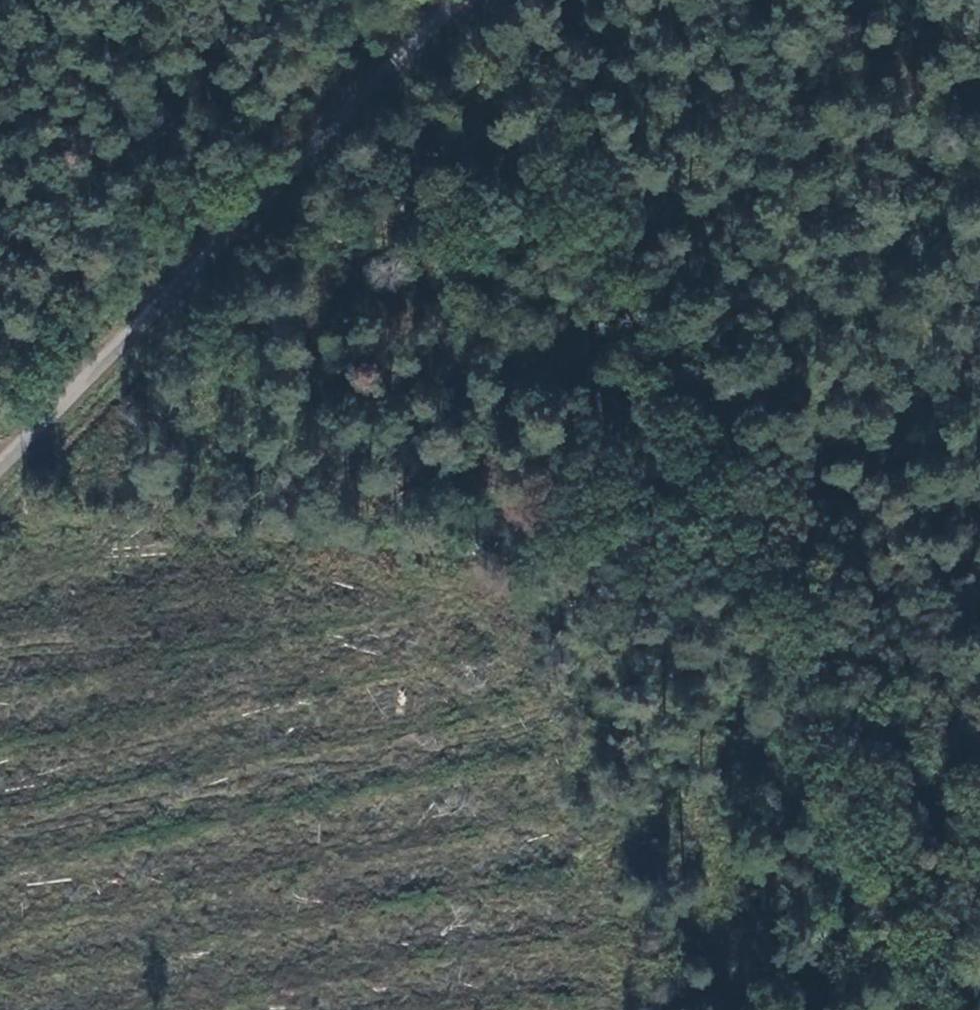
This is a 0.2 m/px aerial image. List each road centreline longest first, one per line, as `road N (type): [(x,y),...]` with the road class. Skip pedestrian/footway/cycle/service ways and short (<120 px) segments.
road 1 (track): [(457,0),(0,464)]

